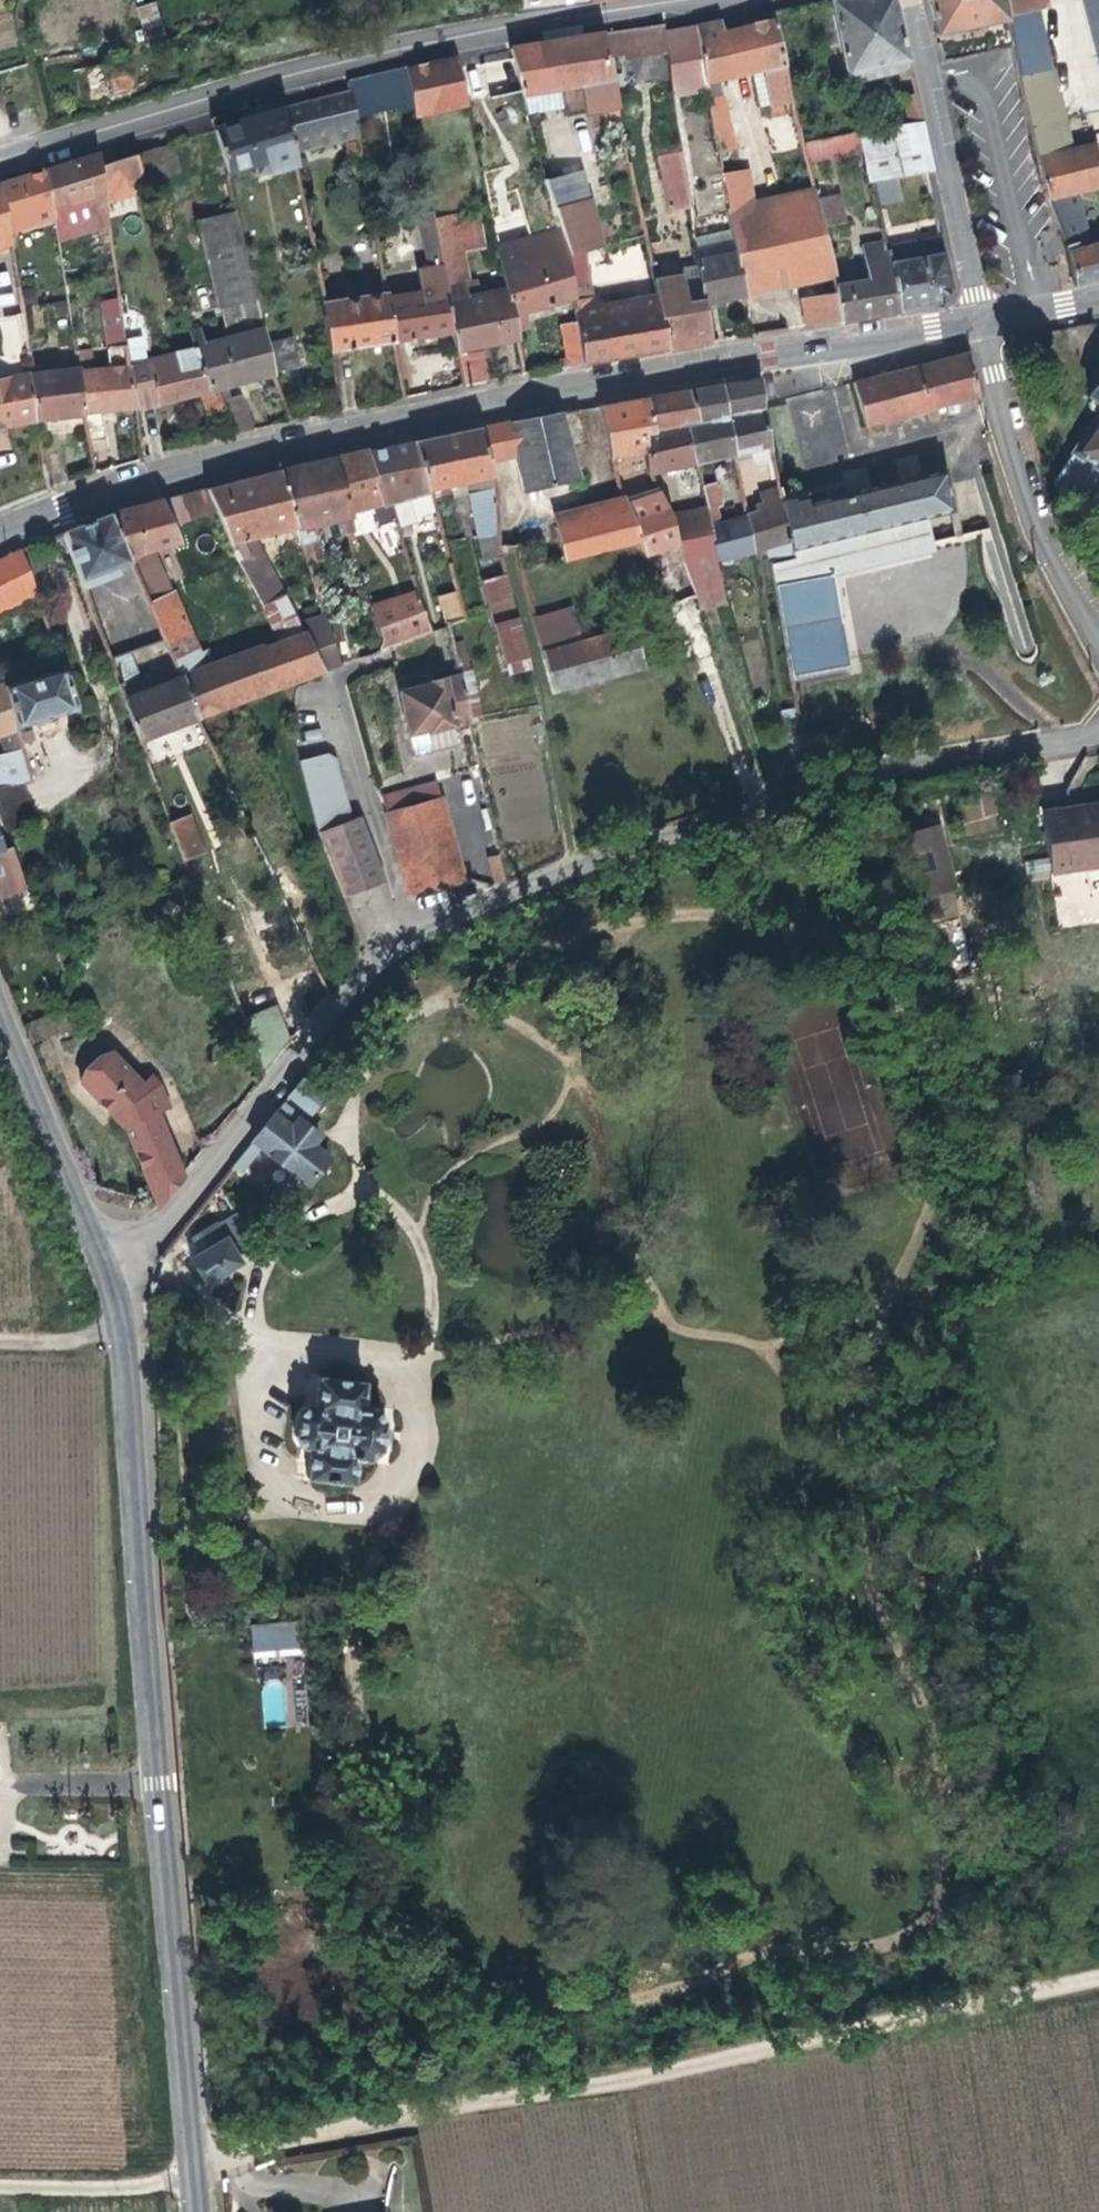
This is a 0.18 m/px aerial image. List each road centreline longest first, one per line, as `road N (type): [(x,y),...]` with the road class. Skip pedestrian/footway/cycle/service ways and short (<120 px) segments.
road 1 (track): [(607,1213),(670,1325),(771,1348),(840,1436),(882,1614),(929,1717),(943,1782),(946,1843),(933,1913),(867,1948),(766,1951),(620,2002),(450,2036),(403,2036),(406,1970),(347,1643)]
road 2 (track): [(362,1199),(348,1140),(355,1094),(370,1058),(408,1016),(530,944),(608,921),(696,912),(774,919),(861,966),(906,1013),(935,1073),(944,1138),(932,1204),(878,1330),(771,1348)]
road 3 (residential): [(1098,733),(859,778),(482,899),(369,974),(175,1211),(104,1268)]
road 4 (track): [(0,2186),(161,2181),(312,2134),(1098,1980)]
road 5 (tertiary): [(0,534),(128,488),(443,412),(984,320)]
road 6 (tertiary): [(104,1268),(129,1401),(199,2211)]
road 7 (residential): [(0,162),(420,42),(687,0)]
road 8 (track): [(432,1004),(500,1017),(560,1057),(590,1105),(610,1200),(583,1298),(559,1326),(422,1357)]
road 9 (track): [(397,1490),(377,1504),(329,1514),(284,1496),(255,1457),(250,1433),(251,1409),(275,1366),(294,1351),(401,1368),(424,1417),(410,1475)]
road 10 (residential): [(984,320),(1000,428),(1030,522),(1098,648)]
road 11 (tertiary): [(984,320),(907,0)]
road 12 (tertiary): [(0,1013),(104,1268)]
road 13 (track): [(375,1197),(325,1208),(273,1251),(256,1286),(252,1332),(275,1366)]
road 14 (track): [(417,1237),(436,1189),(461,1162),(534,1130),(553,1113),(568,1066)]
road 15 (track): [(375,1197),(399,1211),(429,1263),(434,1314),(412,1383)]
road 16 (track): [(122,1333),(0,1341)]

